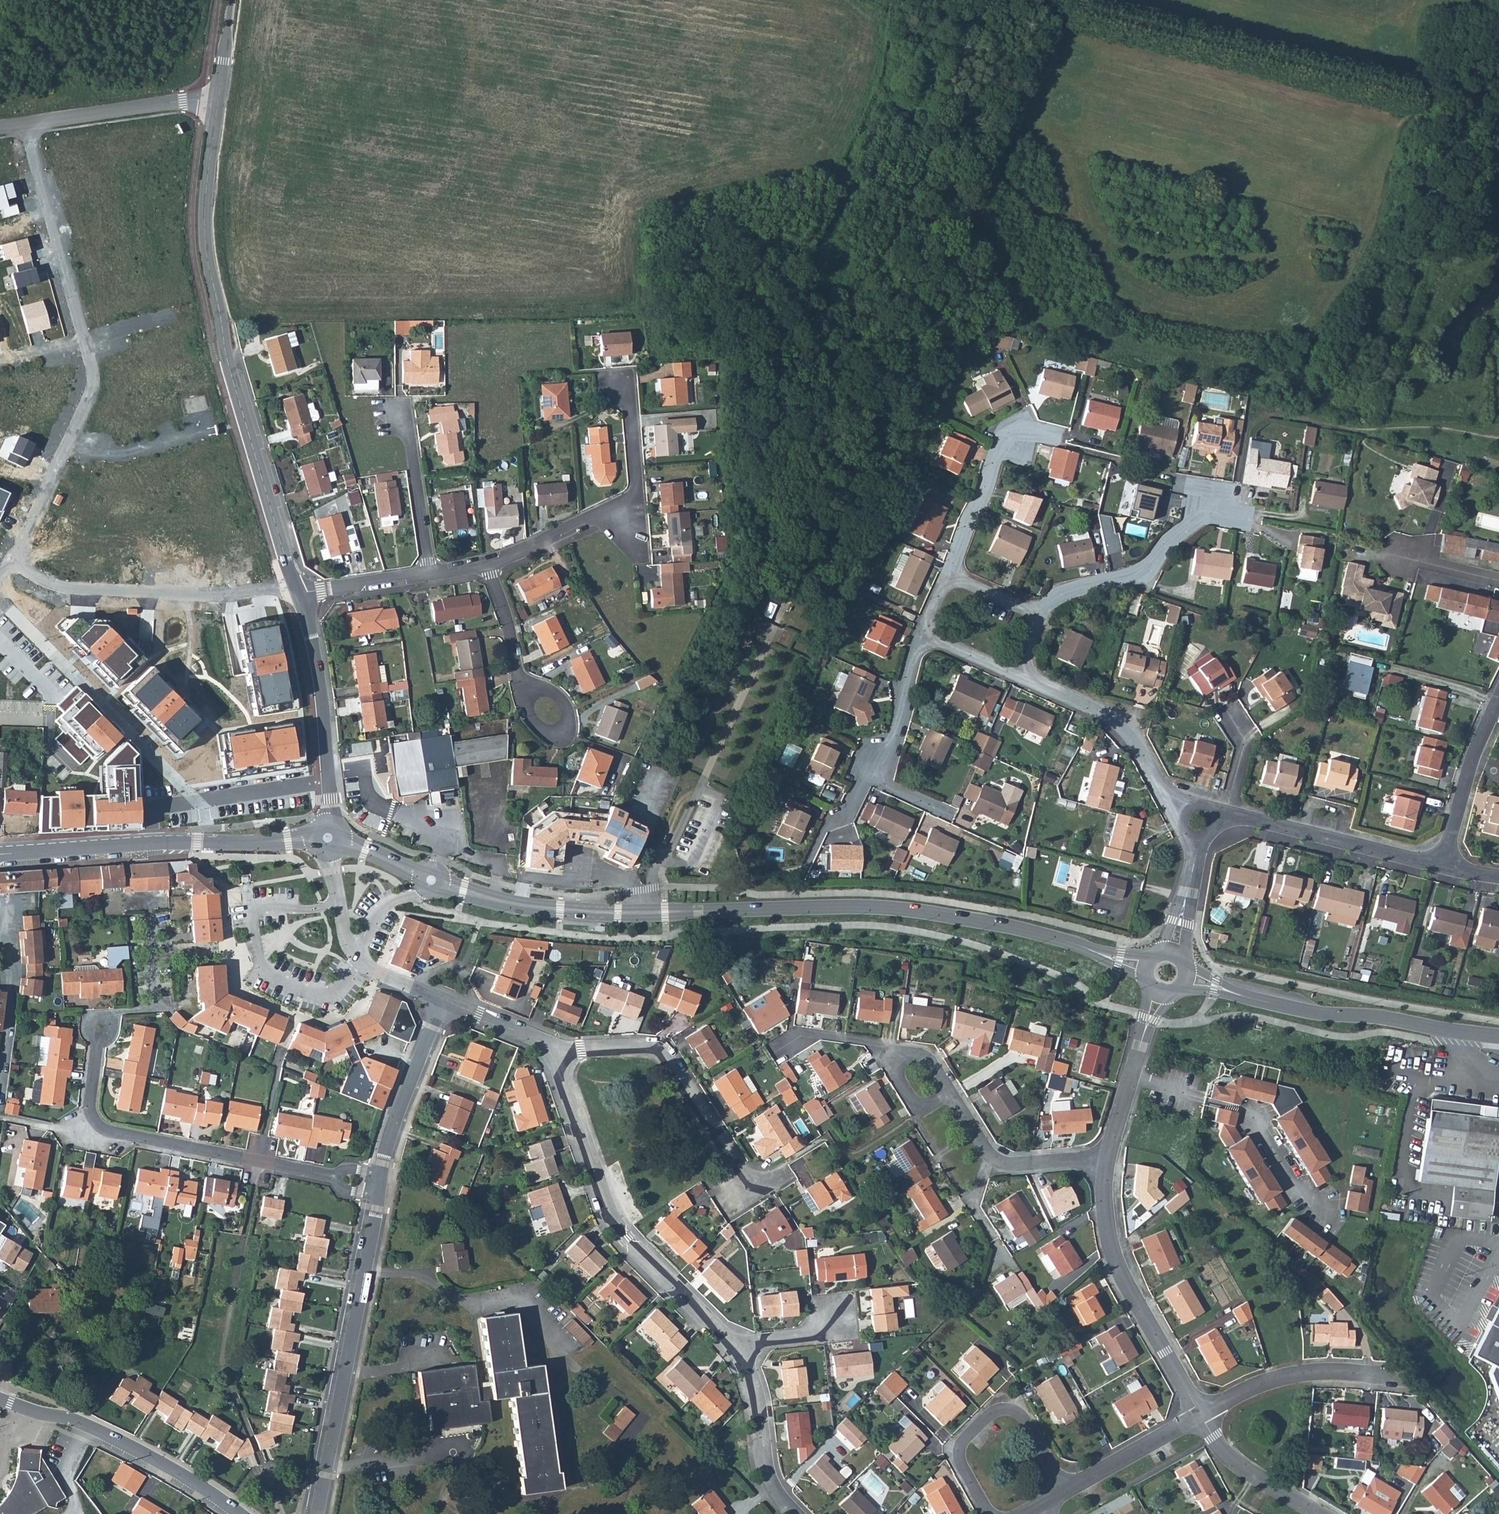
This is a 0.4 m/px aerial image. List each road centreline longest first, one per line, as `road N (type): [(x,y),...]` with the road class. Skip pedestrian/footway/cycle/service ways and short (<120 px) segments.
road 1 (track): [(1063,0),(702,786)]
road 2 (secondary): [(1149,971),(1040,936),(918,913),(560,910),(503,903),(432,880)]
road 3 (tertiary): [(296,595),(206,254),(219,103)]
road 4 (residential): [(738,1353),(639,1256),(612,1218),(555,1057)]
road 5 (residential): [(333,1176),(108,1129),(91,1106),(99,1025)]
road 6 (residential): [(317,1513),(377,1196)]
road 7 (secondary): [(1498,1035),(1300,1008),(1184,975)]
road 8 (secondary): [(314,837),(15,852)]
road 9 (residential): [(14,556),(48,583),(70,587),(296,595)]
road 10 (residential): [(193,801),(0,600)]
road 11 (residential): [(1108,1160),(1103,1206),(1116,1263),(1201,1414)]
road 12 (residential): [(555,1057),(581,1047),(661,1050),(748,1184)]
road 13 (tertiary): [(0,1399),(111,1436),(240,1513)]
road 14 (residential): [(339,903),(255,910),(258,955),(267,974),(323,995),(342,986),(358,960)]
road 15 (residential): [(989,1513),(958,1448),(995,1411),(1007,1409),(1023,1420),(1065,1492)]
road 16 (residential): [(1214,823),(1234,817),(1441,866)]
road 17 (tertiary): [(329,823),(320,691),(296,595)]
road 18 (residential): [(1185,811),(1110,715),(1015,674)]
road 19 (residential): [(21,125),(79,341)]
road 20 (residential): [(1034,615),(1057,594),(1138,578),(1210,505)]
road 21 (residential): [(21,125),(219,103)]
road 22 (residential): [(955,577),(955,556),(997,450),(1011,435),(1051,436)]
road 23 (residential): [(1108,1160),(999,1164),(950,1093)]
road 24 (residential): [(381,1176),(441,1000)]
road 25 (residential): [(1376,1373),(1278,1376),(1201,1414)]
road 26 (residential): [(1161,988),(1108,1160)]
road 27 (residential): [(1441,866),(1473,753),(1498,697)]
road 28 (residential): [(796,1513),(767,1473),(755,1394),(738,1353)]
road 29 (residential): [(430,573),(409,440),(393,417)]
road 30 (residential): [(866,774),(895,733),(905,667),(927,629)]
road 31 (residential): [(1201,1414),(1231,1459),(1321,1513)]
road 32 (residential): [(1201,1414),(1065,1492)]
road 33 (residential): [(209,431),(118,456),(59,447)]
road 34 (residential): [(485,563),(591,518),(628,514)]
road 35 (residential): [(296,595),(430,573)]
road 36 (residential): [(520,688),(531,717),(557,736),(567,730),(563,701),(538,686)]
road 37 (residential): [(485,563),(520,688)]
road 38 (residential): [(555,1057),(538,1038),(441,1000)]
road 39 (residential): [(628,514),(636,485),(630,414),(618,391)]

